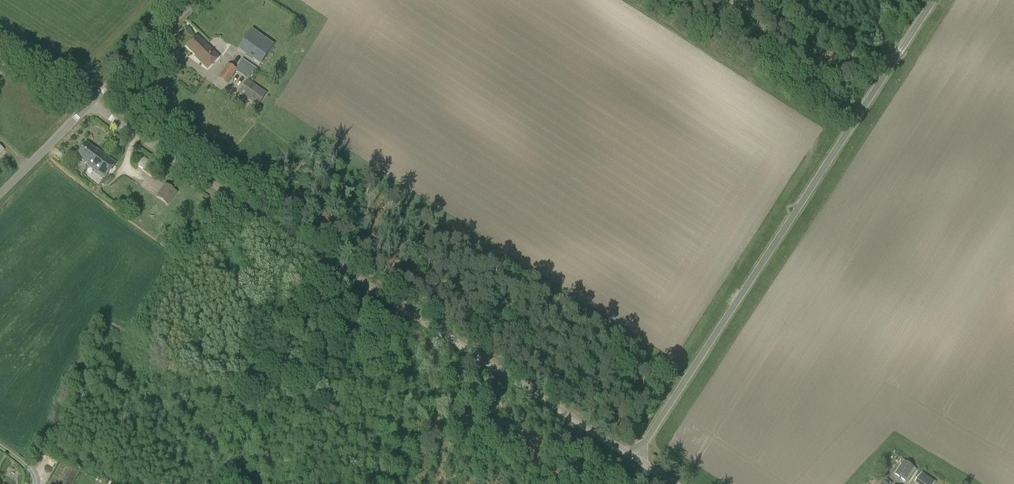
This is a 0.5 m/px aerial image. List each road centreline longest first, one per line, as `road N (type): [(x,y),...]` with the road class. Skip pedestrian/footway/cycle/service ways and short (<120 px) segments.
road 1 (unclassified): [(673,483),(90,106)]
road 2 (track): [(636,461),(932,0)]
road 3 (unclassified): [(90,106),(191,0)]
road 4 (unclassified): [(0,197),(90,106)]

